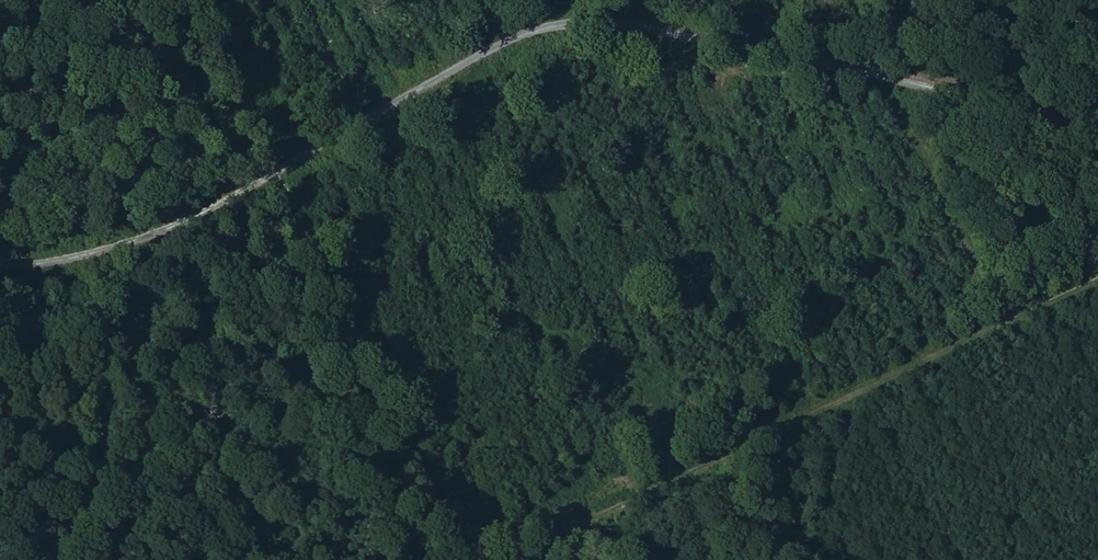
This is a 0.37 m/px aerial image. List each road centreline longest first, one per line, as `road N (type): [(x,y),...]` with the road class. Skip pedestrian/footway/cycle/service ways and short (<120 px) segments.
road 1 (track): [(0,276),(58,275),(169,239),(467,60),(585,18),(1097,125)]
road 2 (track): [(511,559),(1097,279)]
road 3 (track): [(474,559),(373,377),(277,173)]
road 4 (track): [(197,0),(277,173)]

